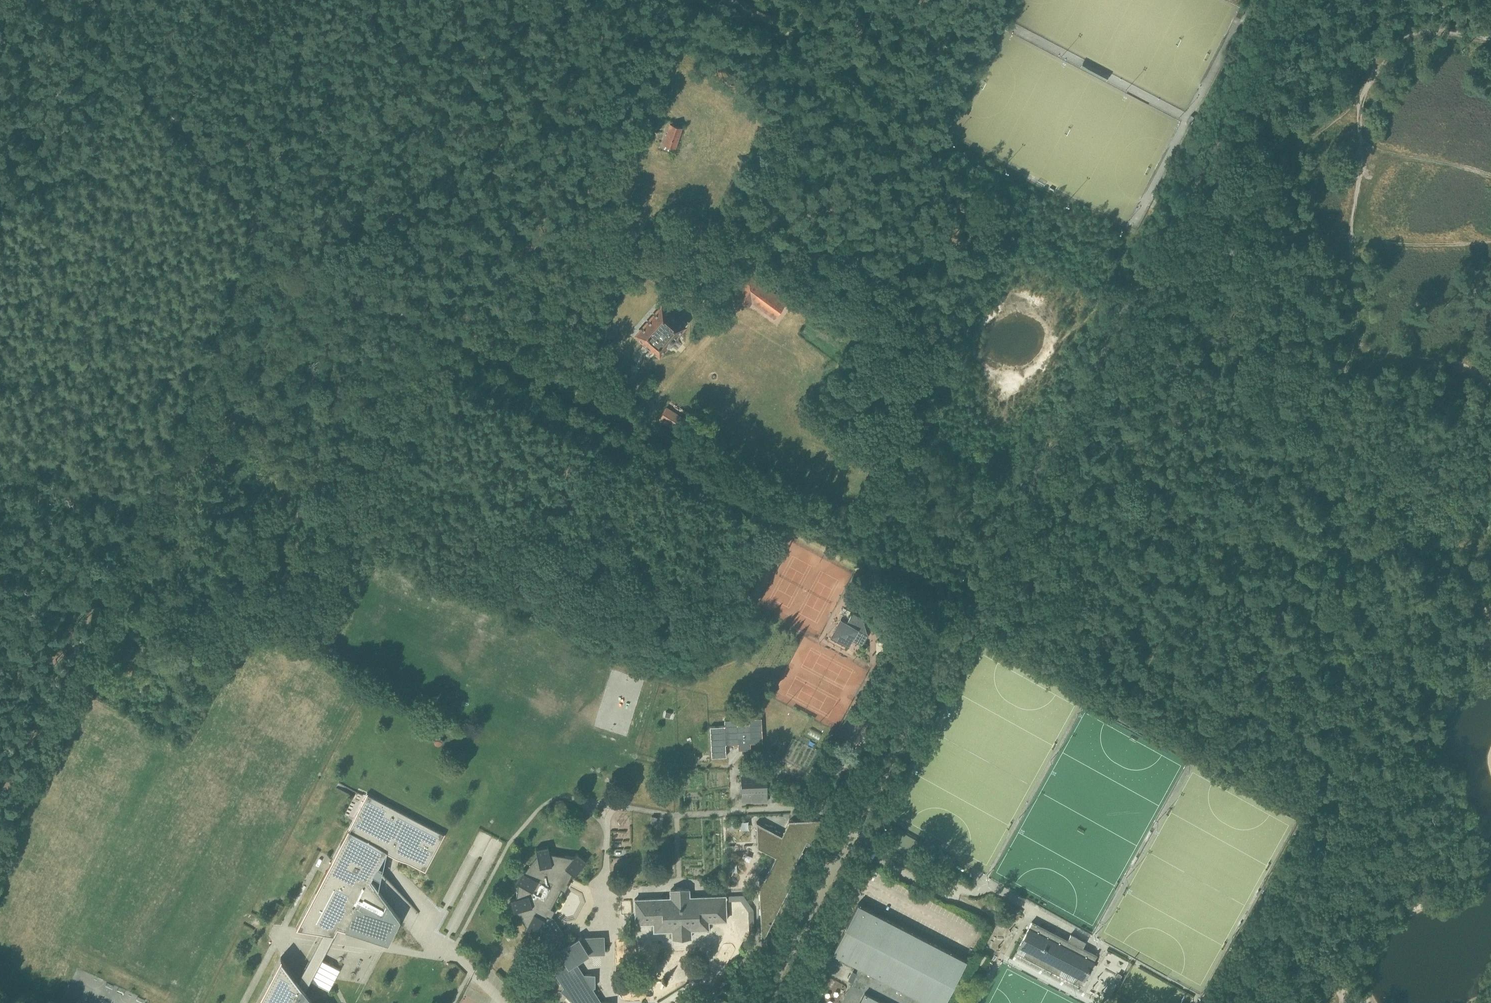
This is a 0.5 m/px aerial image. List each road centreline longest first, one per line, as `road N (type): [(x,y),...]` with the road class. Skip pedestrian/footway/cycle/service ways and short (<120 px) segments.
road 1 (unclassified): [(762,1002),(983,583)]
road 2 (track): [(62,0),(254,236)]

